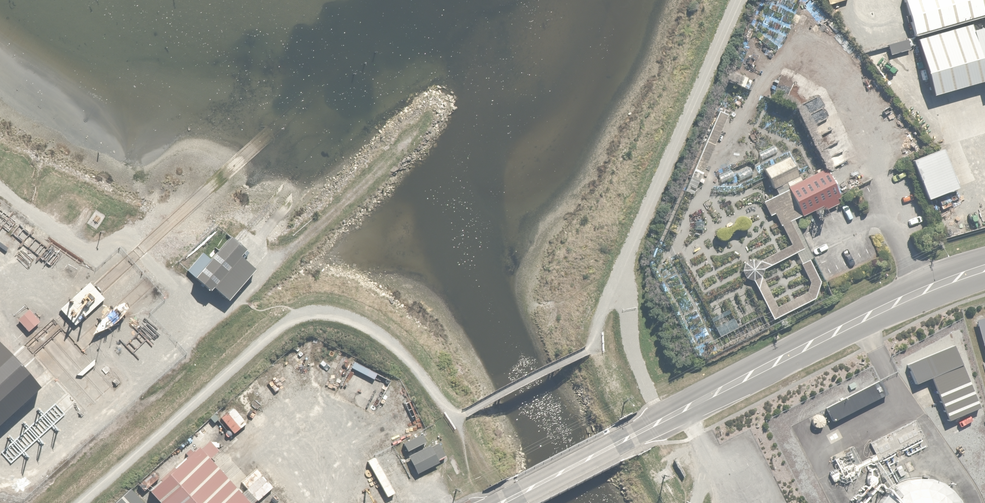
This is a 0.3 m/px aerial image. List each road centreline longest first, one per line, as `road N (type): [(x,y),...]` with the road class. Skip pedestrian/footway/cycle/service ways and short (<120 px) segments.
road 1 (tertiary): [(501,502),(858,320),(984,267)]

